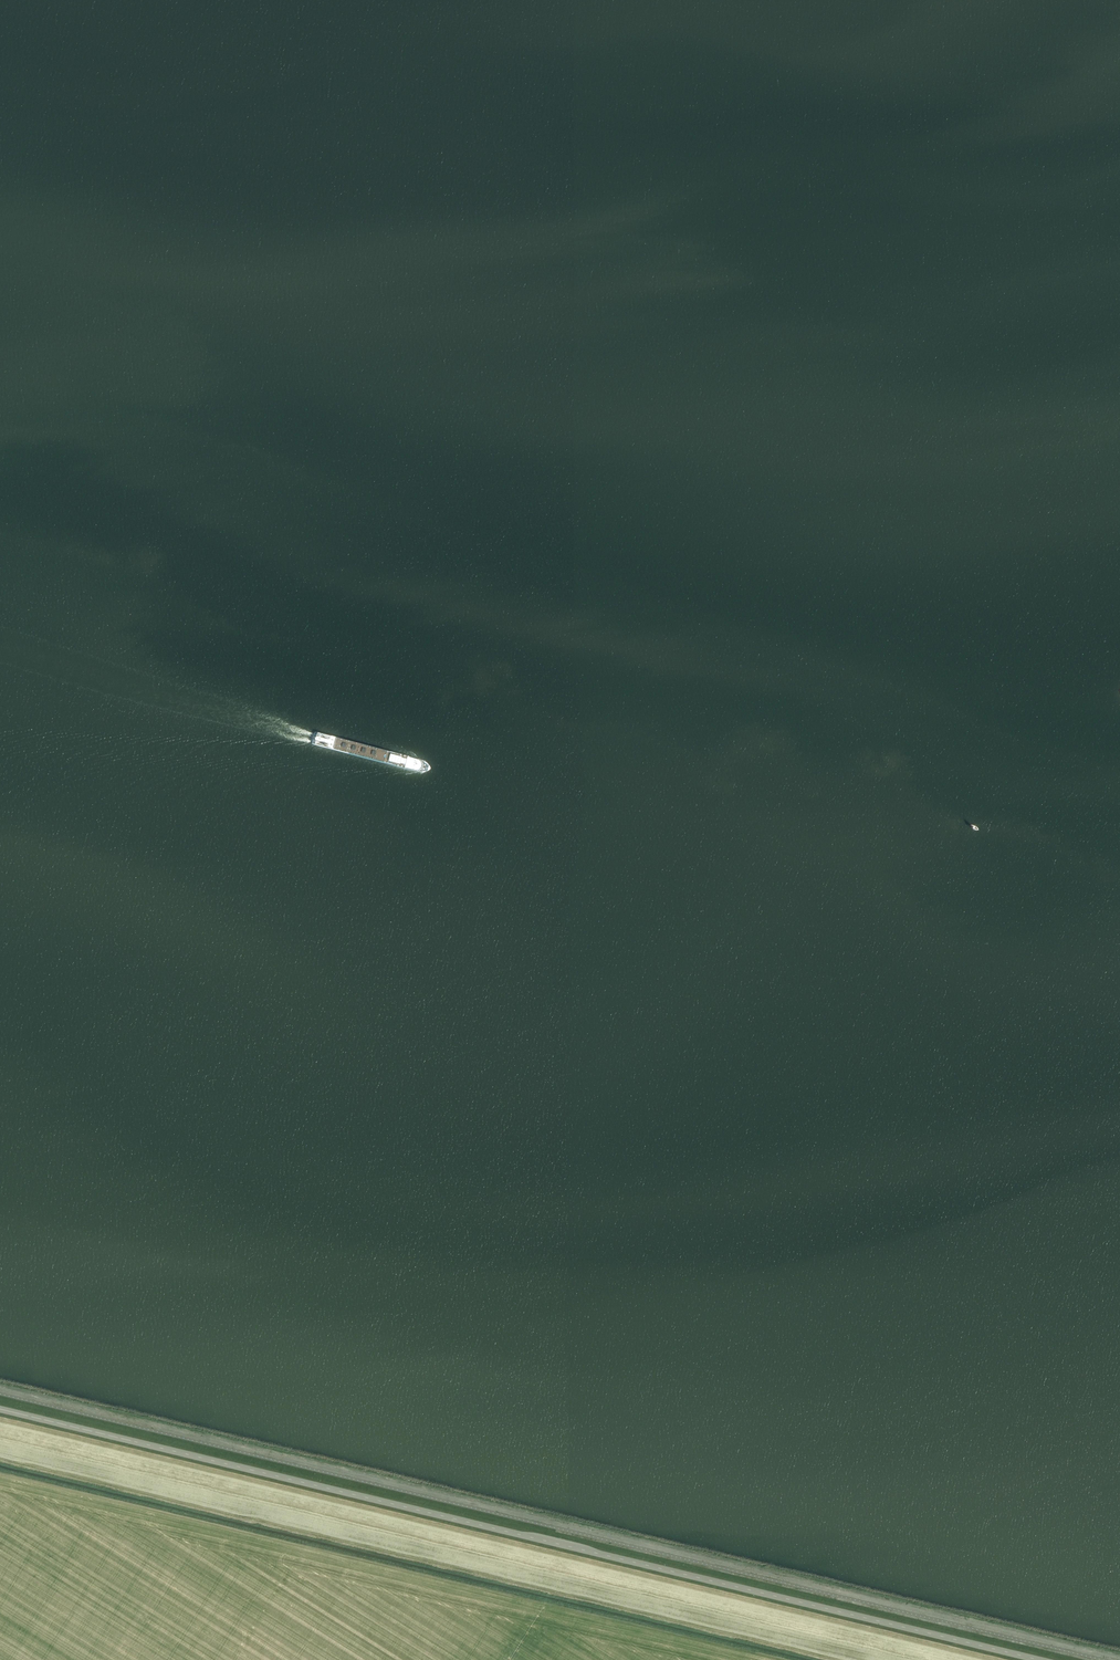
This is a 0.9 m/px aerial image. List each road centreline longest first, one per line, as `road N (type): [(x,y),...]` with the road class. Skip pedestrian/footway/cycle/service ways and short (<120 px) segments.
road 1 (tertiary): [(1047,1659),(0,1410)]

